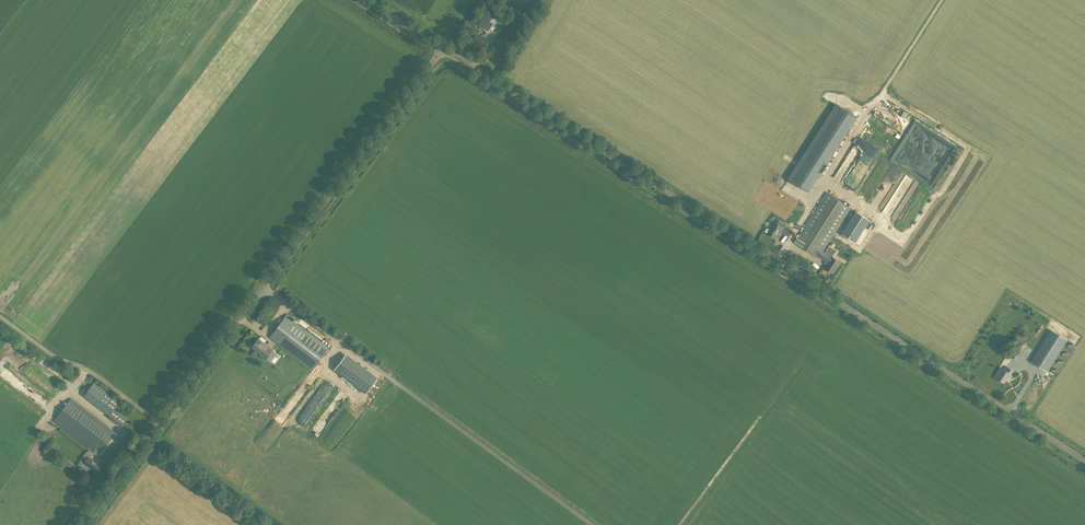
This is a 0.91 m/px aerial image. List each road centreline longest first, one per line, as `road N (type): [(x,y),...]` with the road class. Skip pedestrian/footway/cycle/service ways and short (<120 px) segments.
road 1 (unclassified): [(1084,451),(443,48)]
road 2 (unclassified): [(82,524),(443,48)]

